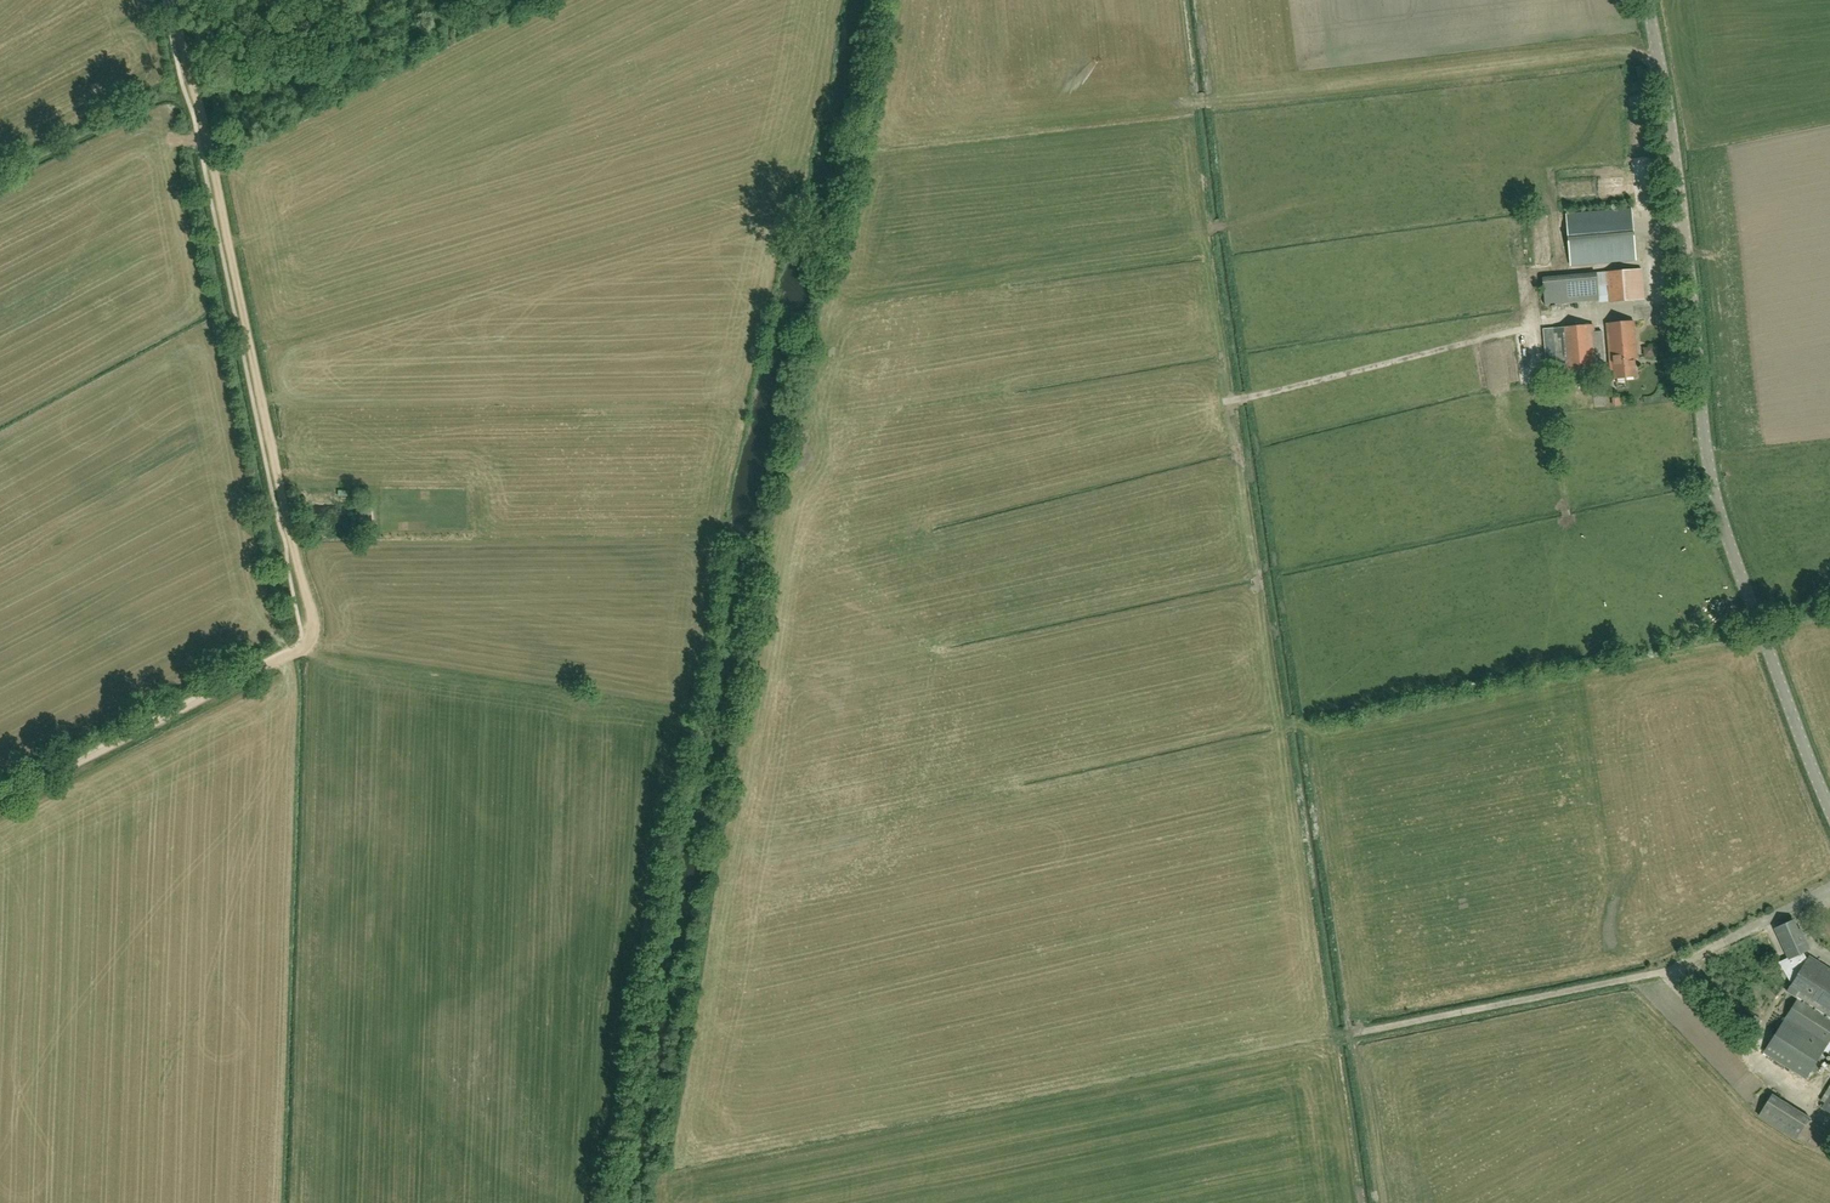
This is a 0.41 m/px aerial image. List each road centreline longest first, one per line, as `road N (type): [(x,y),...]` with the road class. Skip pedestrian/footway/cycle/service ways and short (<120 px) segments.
road 1 (track): [(0,808),(298,653),(309,634),(310,609),(172,0)]
road 2 (tertiary): [(1829,819),(1721,524),(1646,0)]

